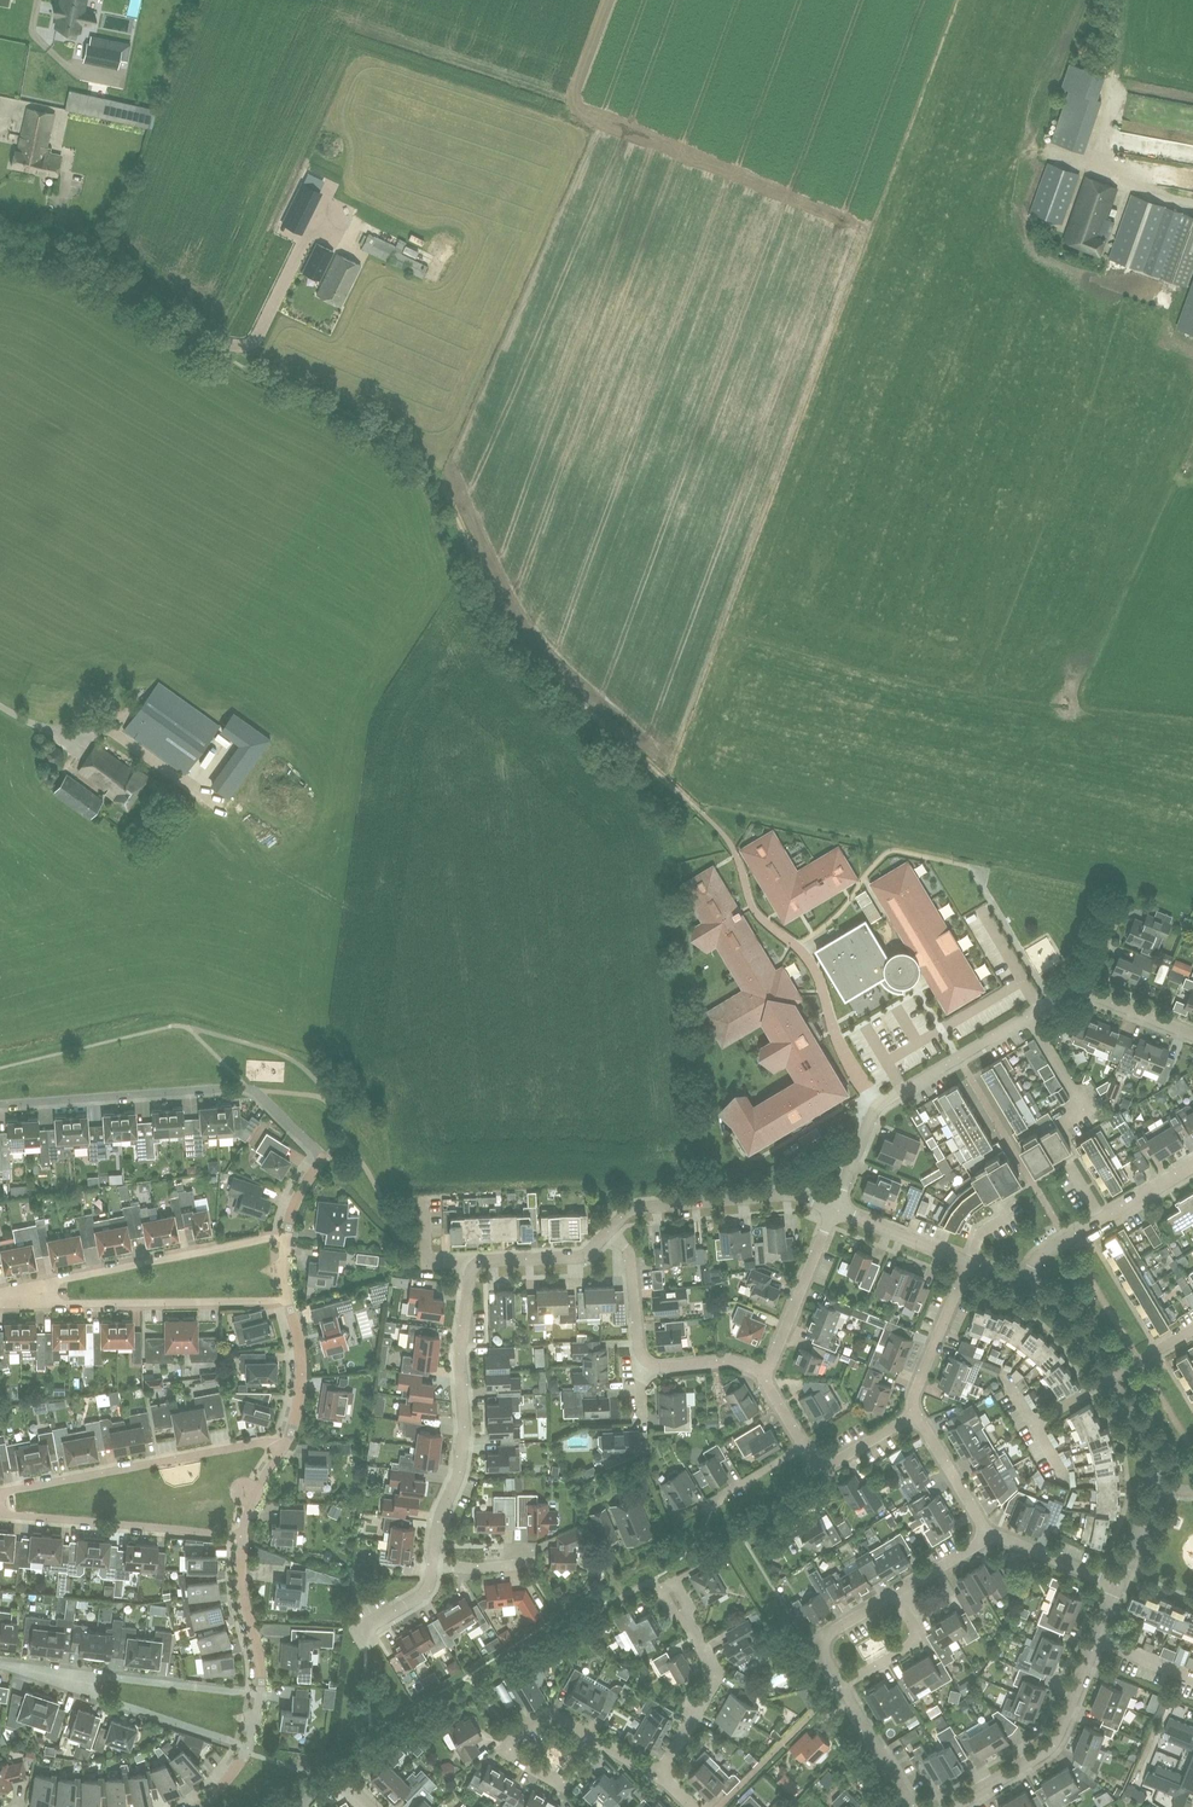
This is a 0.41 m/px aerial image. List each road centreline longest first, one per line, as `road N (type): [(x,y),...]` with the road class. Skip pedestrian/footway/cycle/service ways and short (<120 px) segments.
road 1 (unclassified): [(433,1565),(439,1518),(461,1462),(459,1371),(473,1268),(576,1257),(607,1234)]
road 2 (residential): [(324,1157),(251,1090),(0,1105)]
road 3 (residential): [(878,1104),(842,1052),(810,961),(756,912),(733,847)]
road 4 (residential): [(0,1492),(259,1443),(282,1448)]
road 5 (residential): [(7,1290),(285,1239)]
road 6 (residential): [(287,1301),(40,1303),(7,1290)]
road 7 (residential): [(0,1665),(259,1693)]
road 8 (residential): [(246,1748),(0,1666)]
road 9 (residential): [(243,1537),(0,1513)]
road 10 (unclassified): [(215,343),(85,262),(0,236)]
road 11 (unclassified): [(607,1234),(643,1207),(791,1195),(834,1210)]
road 12 (unclassified): [(1094,1639),(1048,1745),(951,1806)]
road 13 (residential): [(659,1775),(711,1678),(654,1579)]
road 14 (residential): [(914,1417),(828,1464),(810,1460),(766,1371)]
road 15 (residential): [(1024,1285),(1038,1254),(1192,1164)]
road 16 (residential): [(604,1744),(549,1714),(509,1740),(508,1752),(562,1788)]
road 17 (residential): [(878,1104),(1028,1014)]
road 18 (residential): [(766,1371),(834,1210)]
road 19 (residential): [(914,1417),(911,1399),(968,1263)]
road 20 (residential): [(243,1537),(259,1693)]
road 21 (residential): [(287,1301),(301,1381),(282,1448)]
road 22 (unclassified): [(834,1210),(968,1263)]
road 23 (residential): [(1113,1587),(984,1530)]
road 24 (residential): [(913,1806),(841,1685)]
road 25 (residential): [(841,1685),(824,1637),(900,1591)]
road 26 (residential): [(645,1362),(629,1253),(607,1234)]
road 27 (residential): [(1066,1123),(1087,1110),(1028,1014)]
road 28 (residential): [(841,1685),(914,1639),(900,1591)]
road 29 (residential): [(984,1530),(914,1417)]
road 30 (unclassified): [(1024,1285),(1065,1306),(1108,1379)]
road 31 (residential): [(766,1371),(736,1361),(663,1368),(645,1362)]

